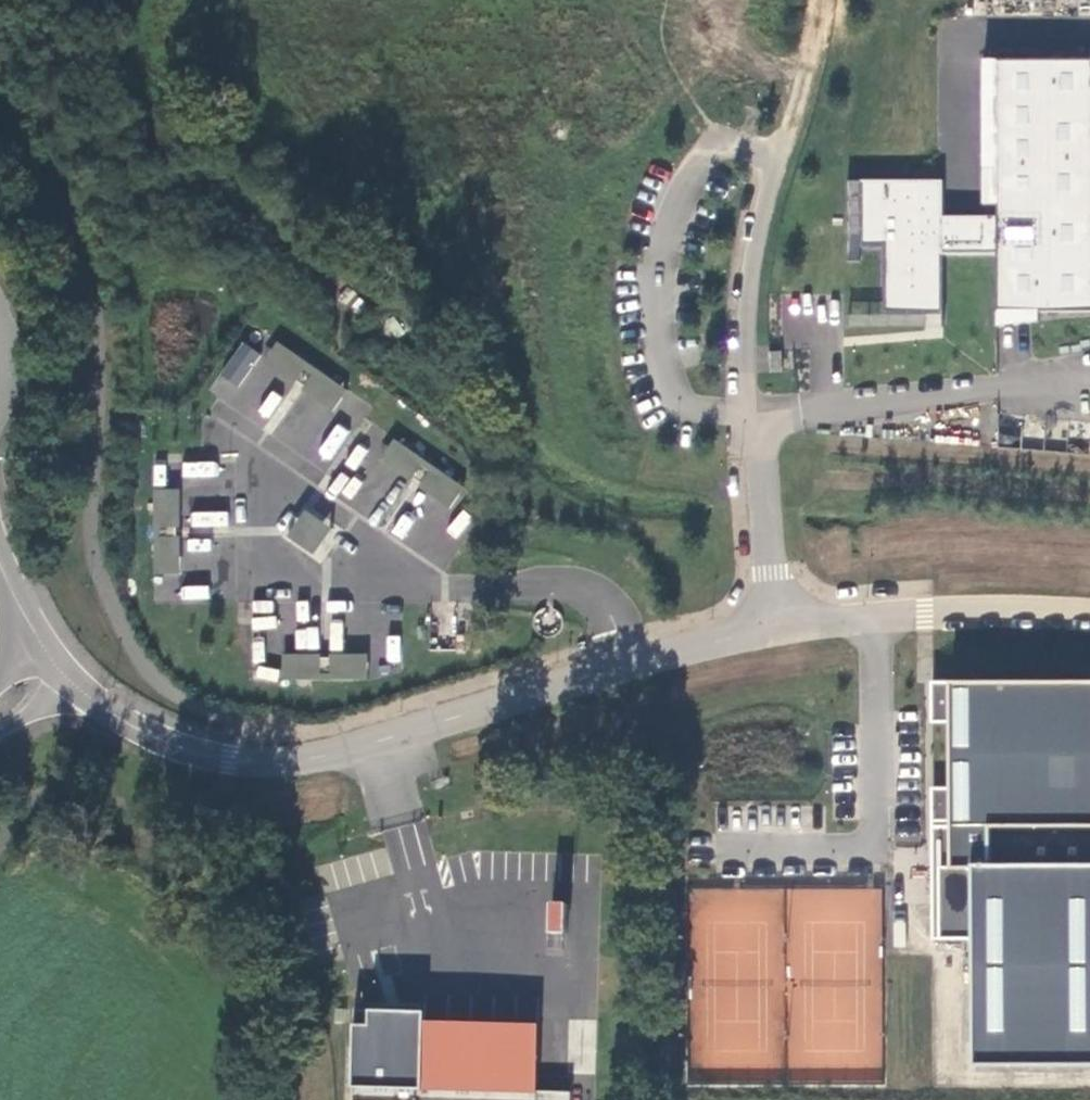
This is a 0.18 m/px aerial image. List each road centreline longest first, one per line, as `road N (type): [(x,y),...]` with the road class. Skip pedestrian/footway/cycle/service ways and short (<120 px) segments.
road 1 (unclassified): [(89,698),(185,747),(295,763),(780,631)]
road 2 (unclassified): [(780,631),(747,362),(753,269),(777,158)]
road 3 (unclassified): [(780,631),(926,613),(1089,614)]

